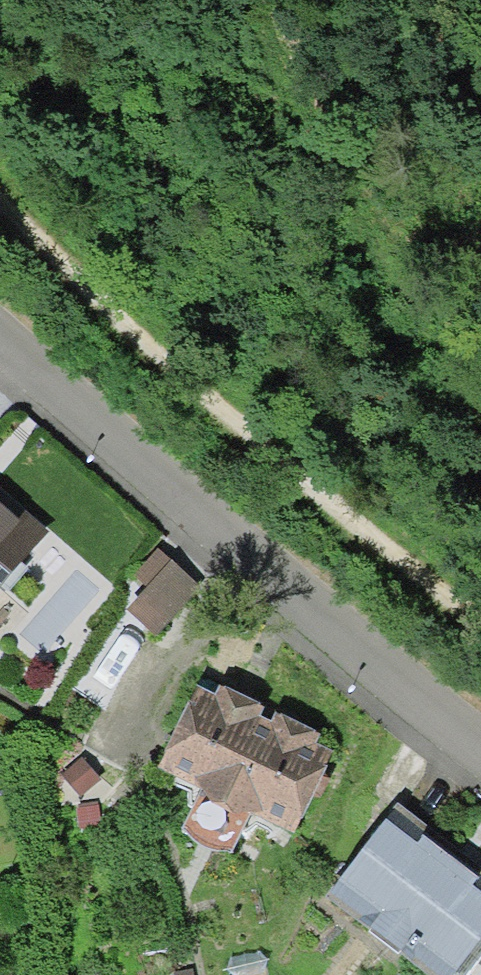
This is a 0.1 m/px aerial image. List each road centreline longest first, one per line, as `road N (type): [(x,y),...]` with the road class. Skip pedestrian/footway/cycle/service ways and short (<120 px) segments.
road 1 (track): [(0,193),(164,368),(480,621)]
road 2 (residential): [(480,741),(0,332)]

